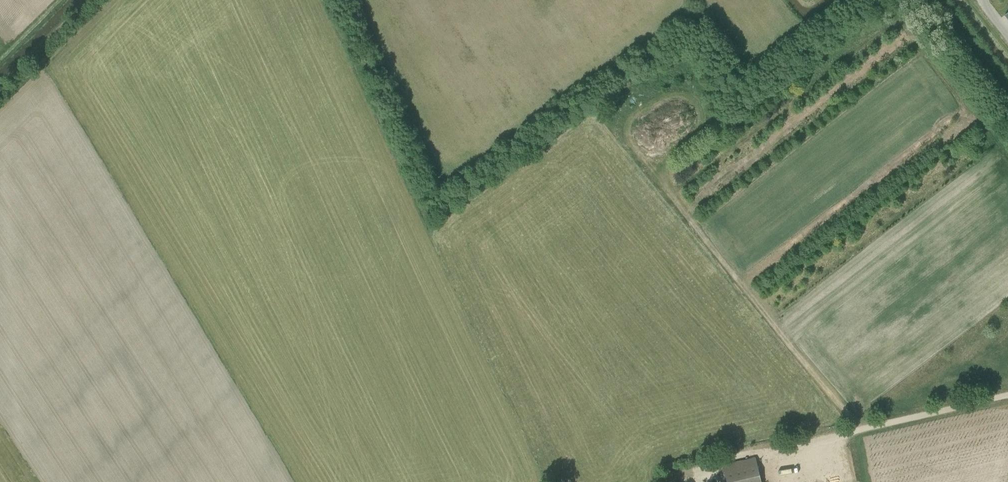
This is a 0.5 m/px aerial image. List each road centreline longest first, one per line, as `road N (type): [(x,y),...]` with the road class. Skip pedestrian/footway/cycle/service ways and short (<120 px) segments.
road 1 (residential): [(527,41),(475,84),(451,53),(497,12)]

